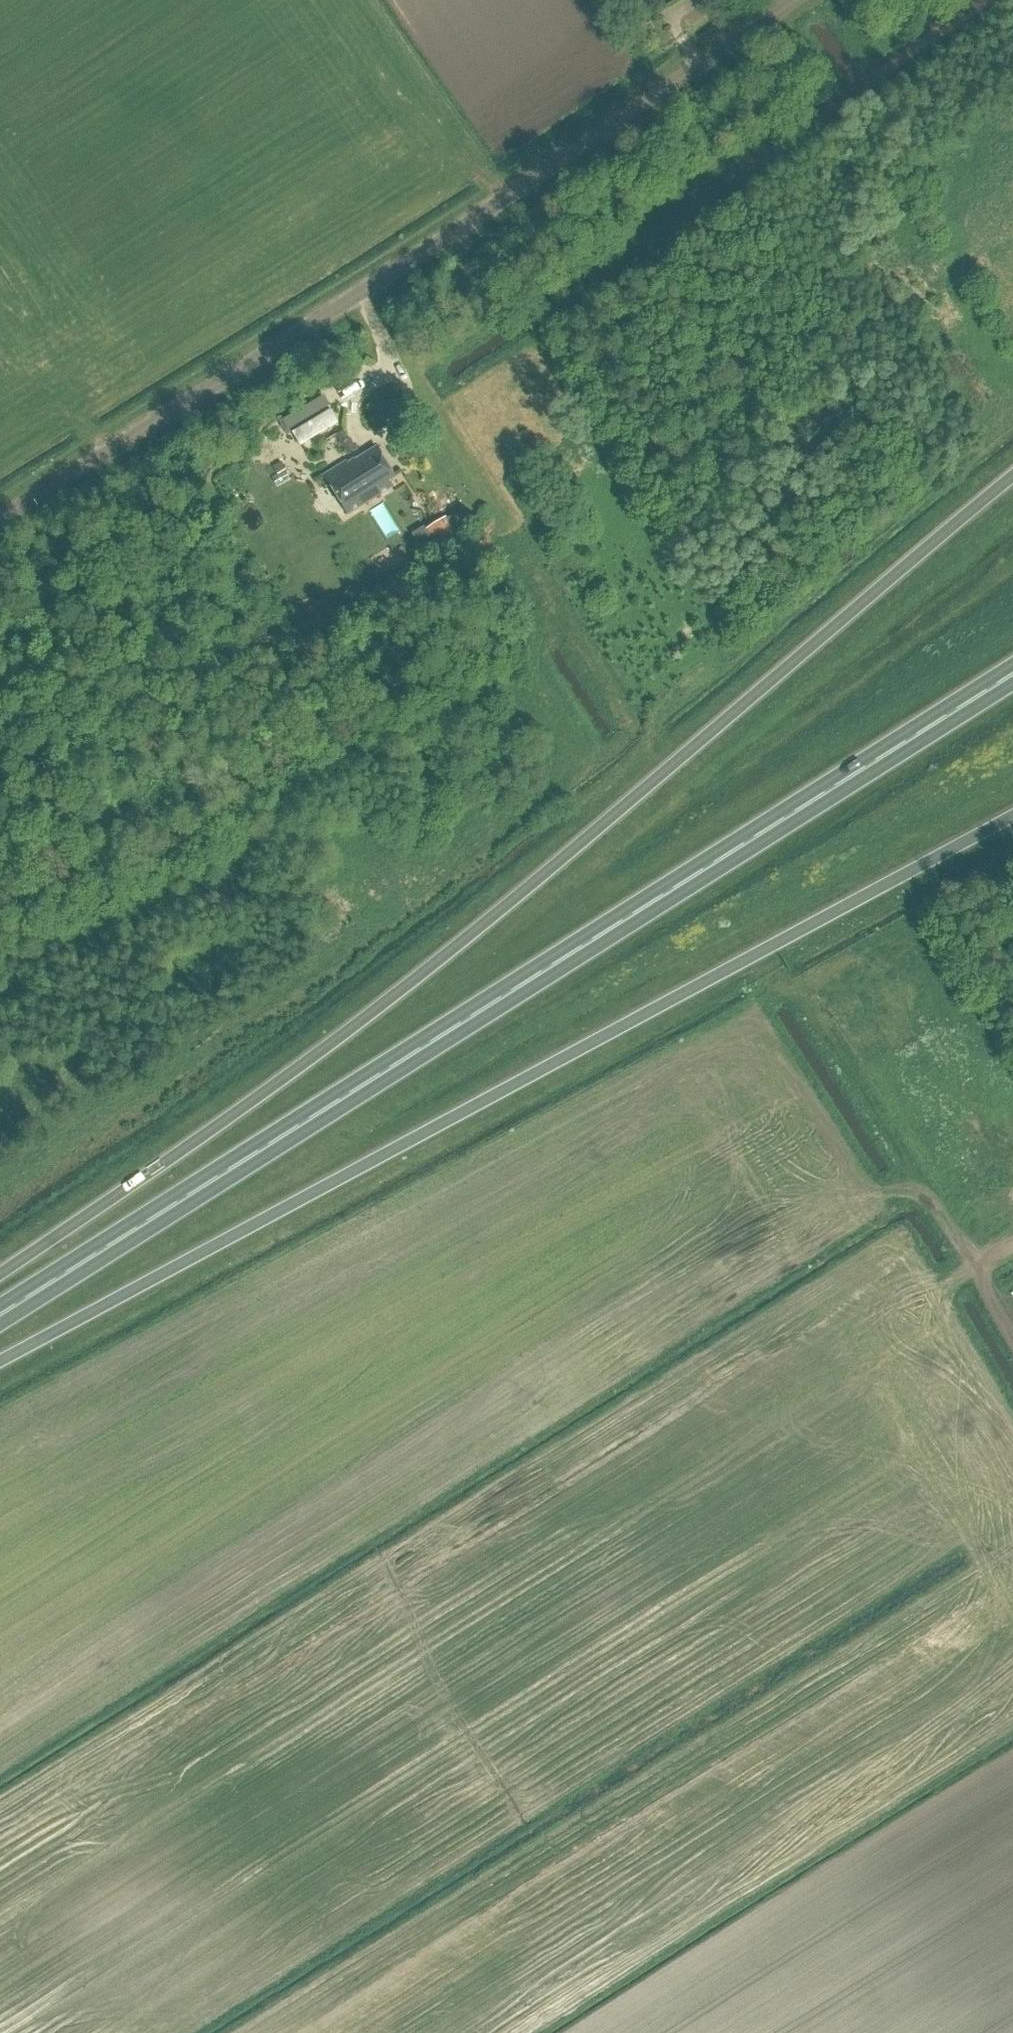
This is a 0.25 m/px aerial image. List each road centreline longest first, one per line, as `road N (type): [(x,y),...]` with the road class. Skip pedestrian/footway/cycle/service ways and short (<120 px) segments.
road 1 (trunk): [(1012,476),(413,982),(0,1273)]
road 2 (trunk): [(0,1315),(1012,674)]
road 3 (trunk): [(0,1362),(1012,817)]
road 4 (unclassified): [(0,516),(355,298),(791,0)]
road 5 (track): [(981,1260),(924,1193),(804,1007)]
road 6 (track): [(1012,1240),(981,1260),(976,1275),(1012,1341)]

